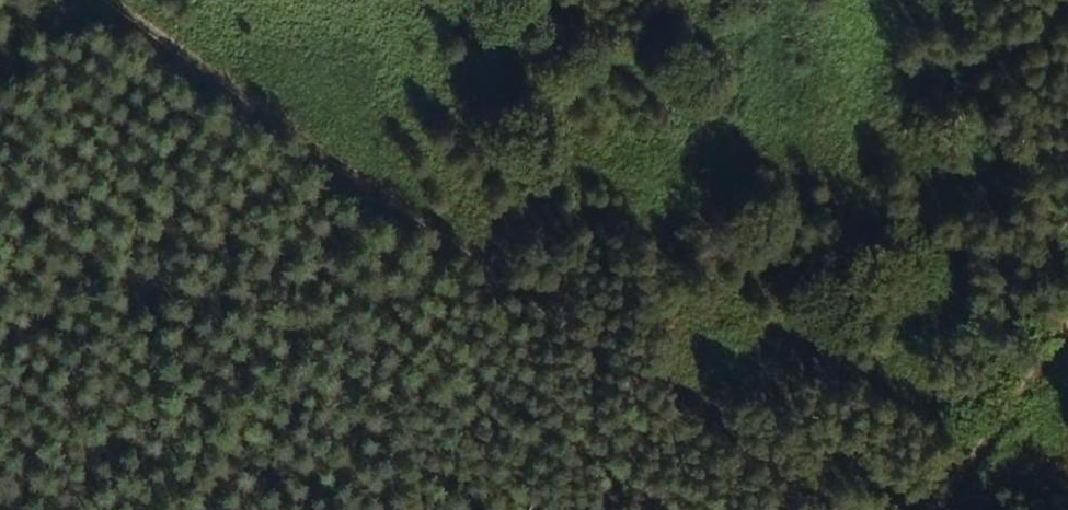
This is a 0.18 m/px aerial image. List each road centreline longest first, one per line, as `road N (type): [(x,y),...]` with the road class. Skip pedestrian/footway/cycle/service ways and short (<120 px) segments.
road 1 (track): [(1067,325),(1034,357),(921,509)]

